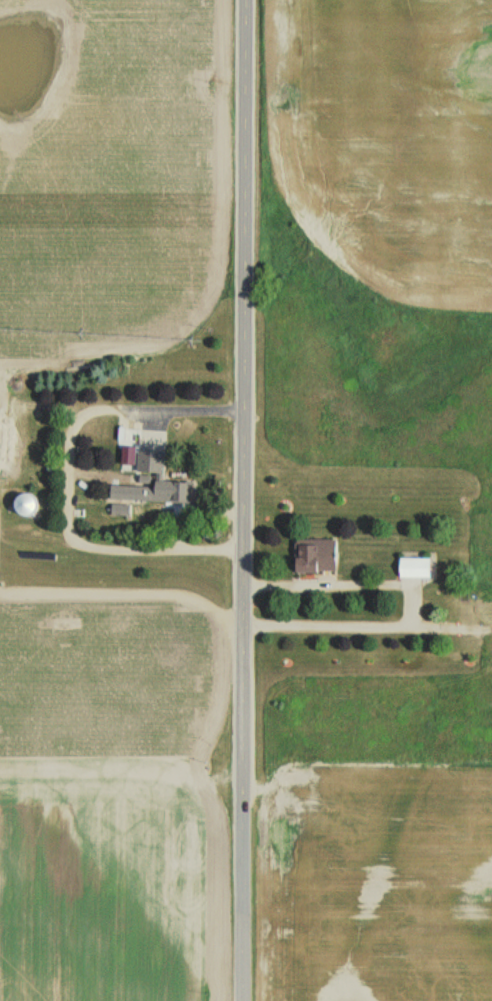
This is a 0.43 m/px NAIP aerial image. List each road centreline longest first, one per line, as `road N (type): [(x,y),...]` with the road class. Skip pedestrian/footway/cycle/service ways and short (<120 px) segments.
road 1 (residential): [(241,1000),(244,0)]

